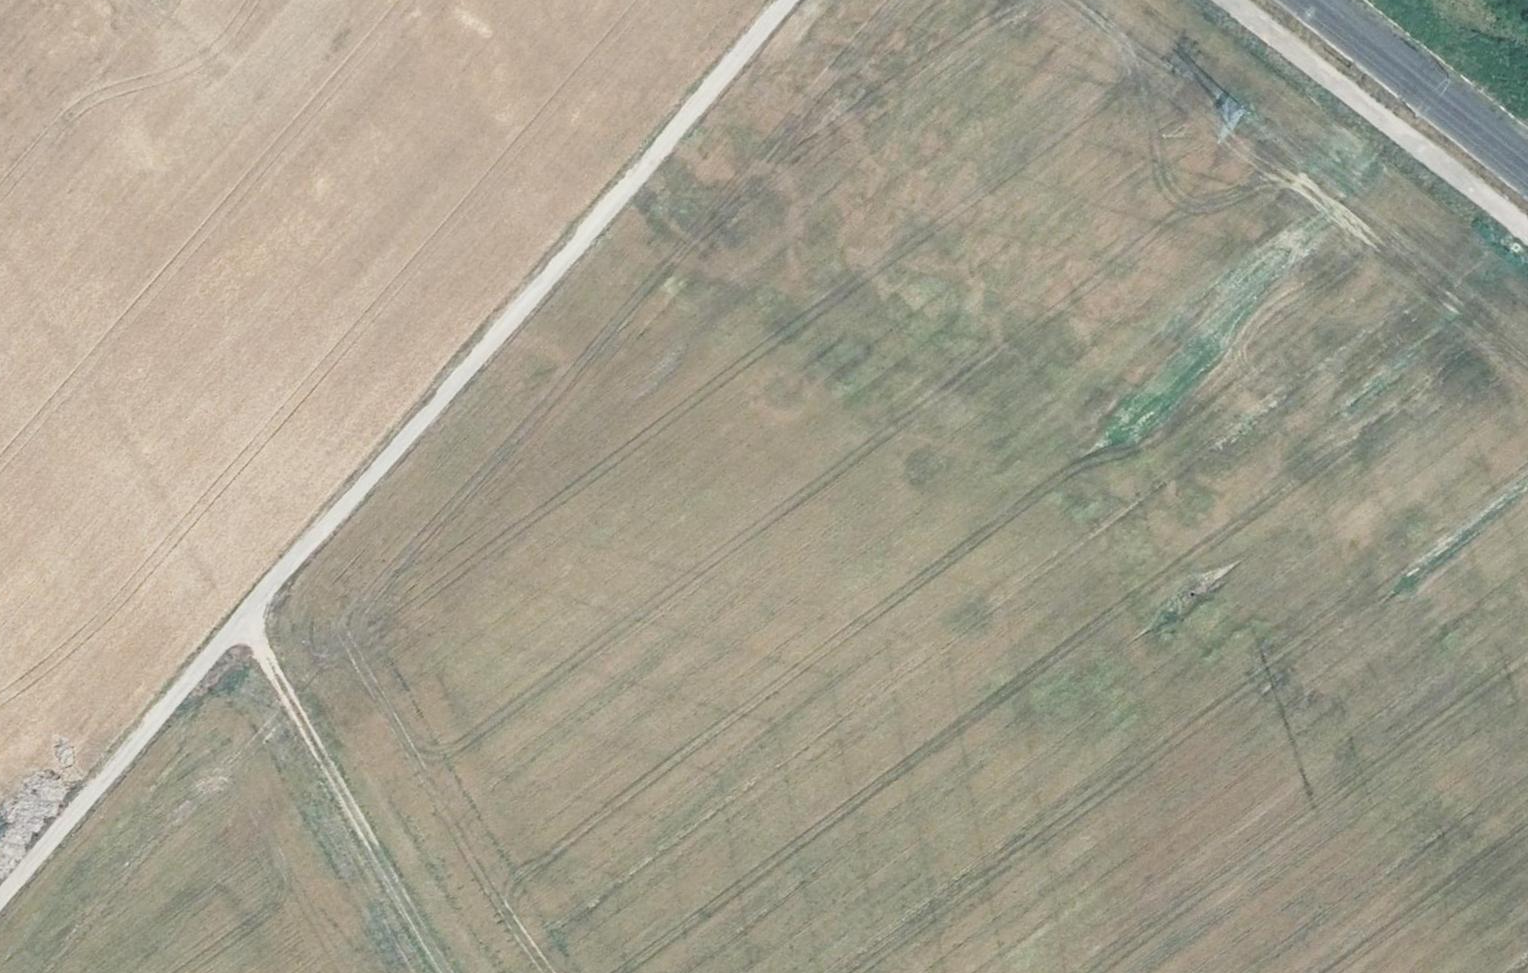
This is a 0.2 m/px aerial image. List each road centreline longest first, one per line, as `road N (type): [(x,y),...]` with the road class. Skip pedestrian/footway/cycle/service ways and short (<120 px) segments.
road 1 (track): [(0,907),(779,0)]
road 2 (track): [(1527,232),(1234,0)]

